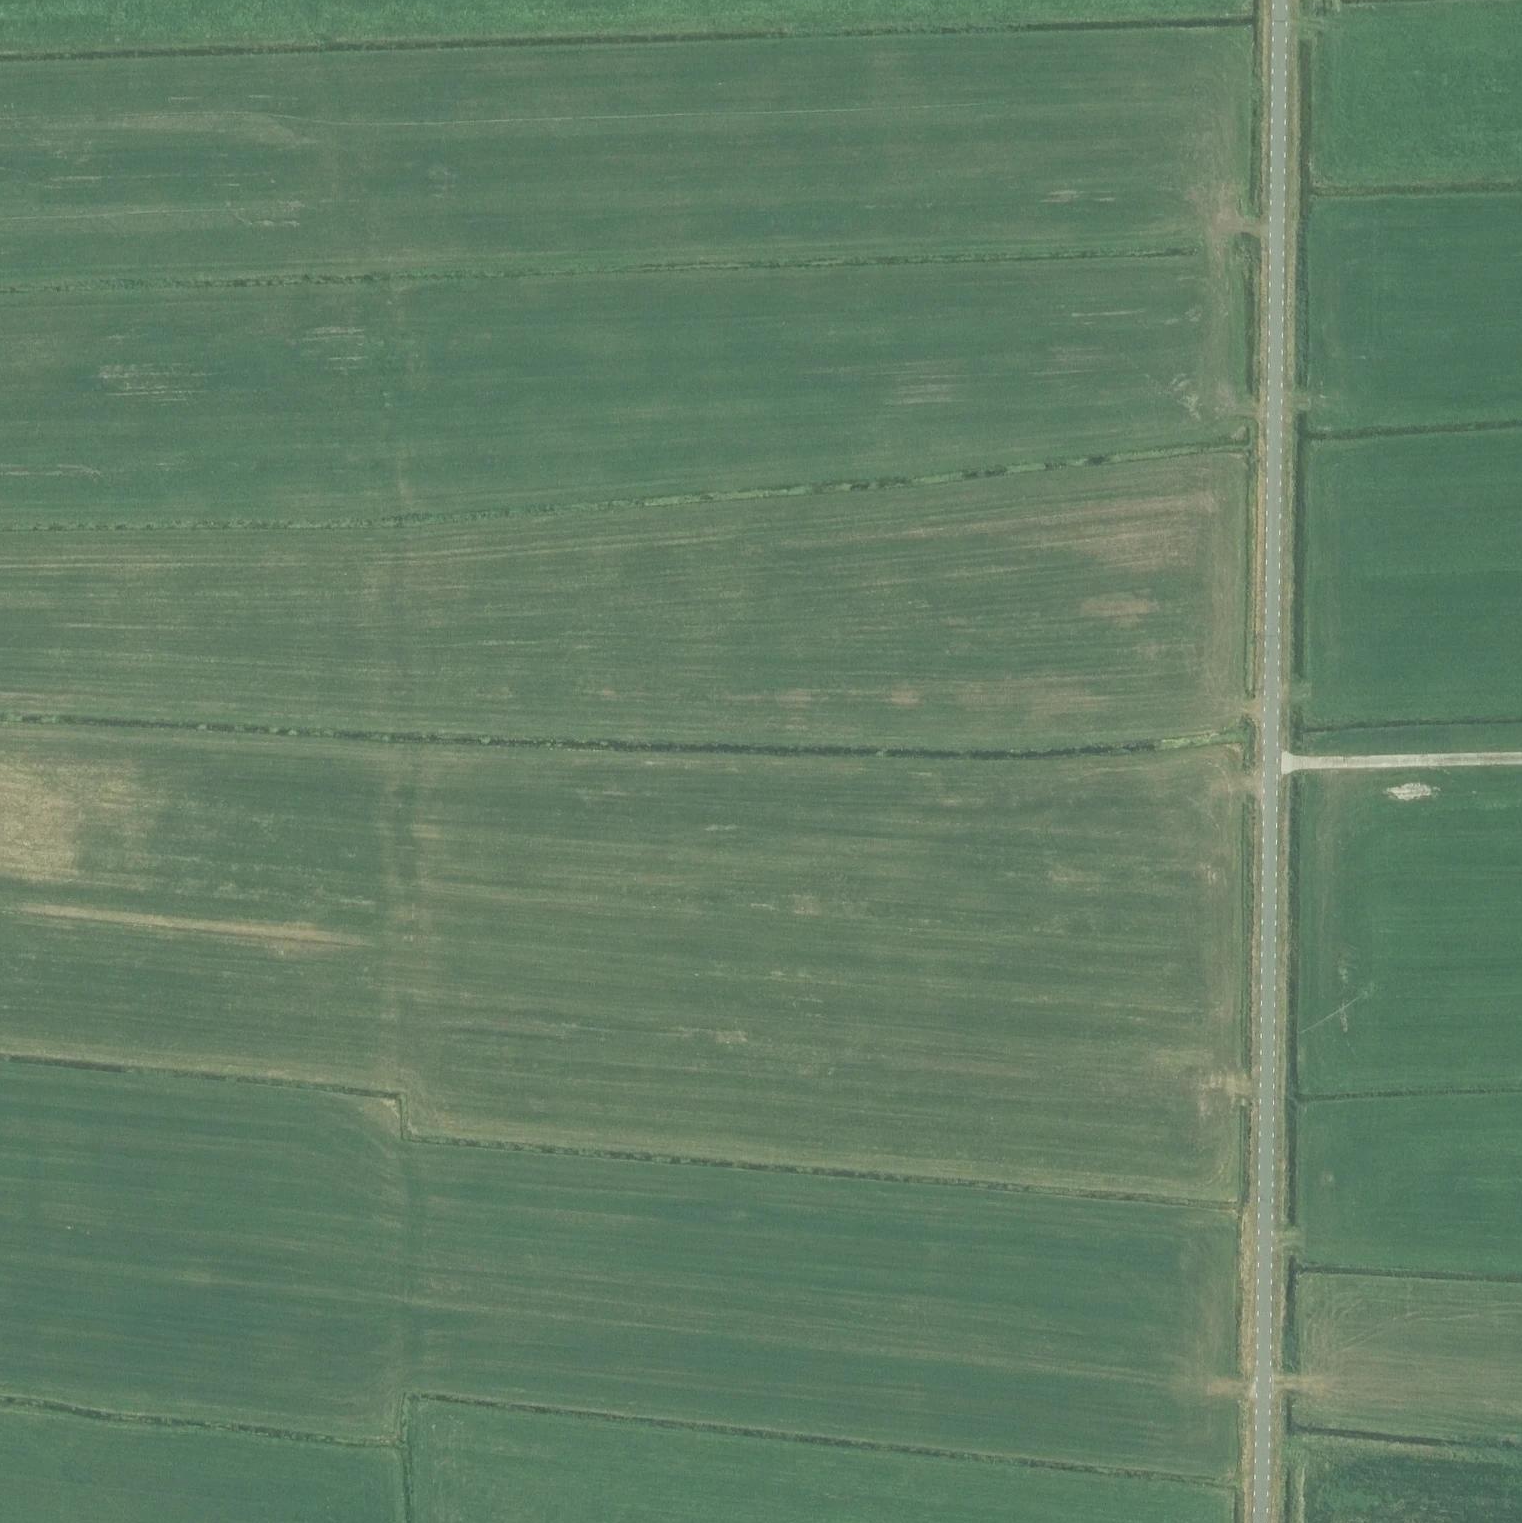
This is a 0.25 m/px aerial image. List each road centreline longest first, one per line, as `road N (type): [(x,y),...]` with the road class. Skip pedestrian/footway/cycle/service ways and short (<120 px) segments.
road 1 (unclassified): [(1254,1522),(1281,0)]

